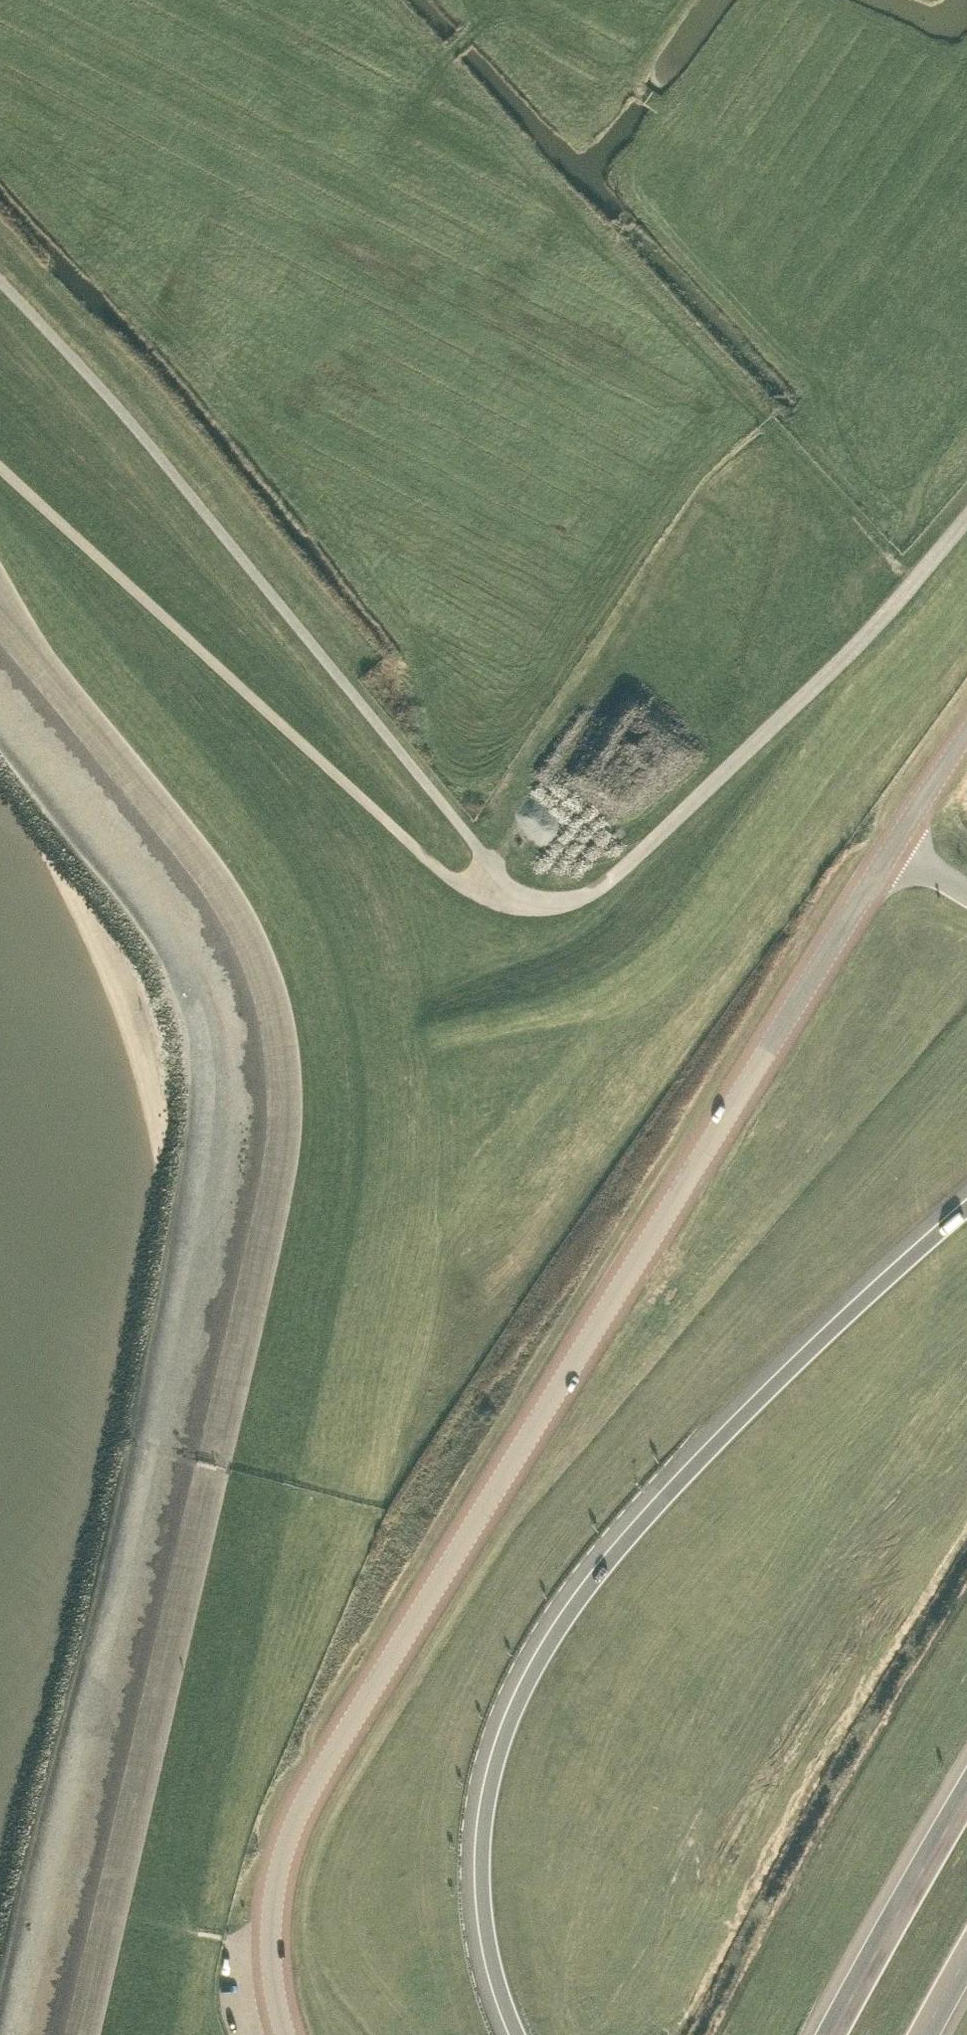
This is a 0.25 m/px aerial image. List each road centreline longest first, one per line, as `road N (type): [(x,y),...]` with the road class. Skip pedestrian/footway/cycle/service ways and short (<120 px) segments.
road 1 (unclassified): [(966,514),(832,670),(586,888),(559,902),(530,900),(501,888),(476,861),(425,781),(171,469),(0,285)]
road 2 (tertiary): [(287,2034),(273,1944),(291,1825),(891,849)]
road 3 (motorway): [(966,1208),(814,1345),(660,1502),(588,1585),(527,1683),(493,1778),(484,1840),(489,1934),(521,2034)]
road 4 (motorway): [(966,1792),(832,2034)]
road 5 (tertiary): [(891,849),(966,732)]

